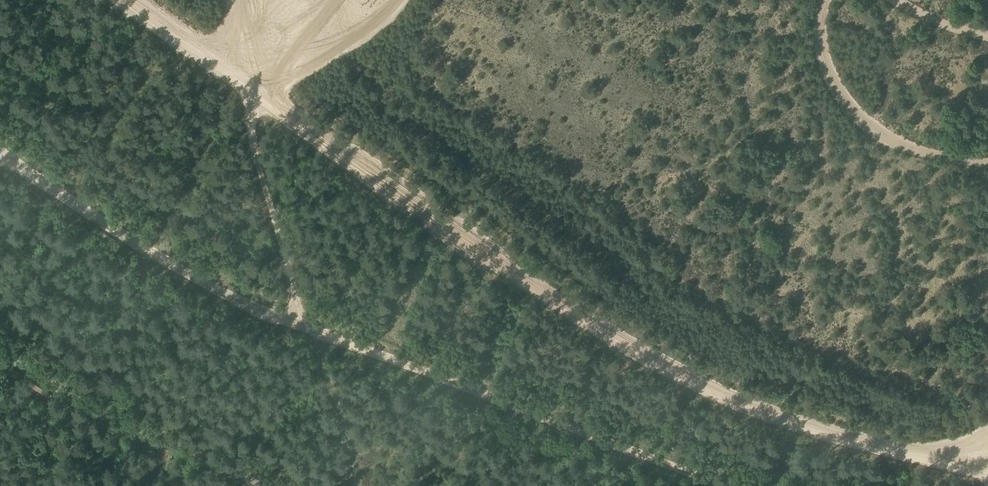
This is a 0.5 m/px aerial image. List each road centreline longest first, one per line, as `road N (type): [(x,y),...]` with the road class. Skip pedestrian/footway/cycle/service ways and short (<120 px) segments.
road 1 (track): [(987,473),(792,424),(705,384),(533,288),(132,0)]
road 2 (unclassified): [(278,485),(43,379),(0,349)]

